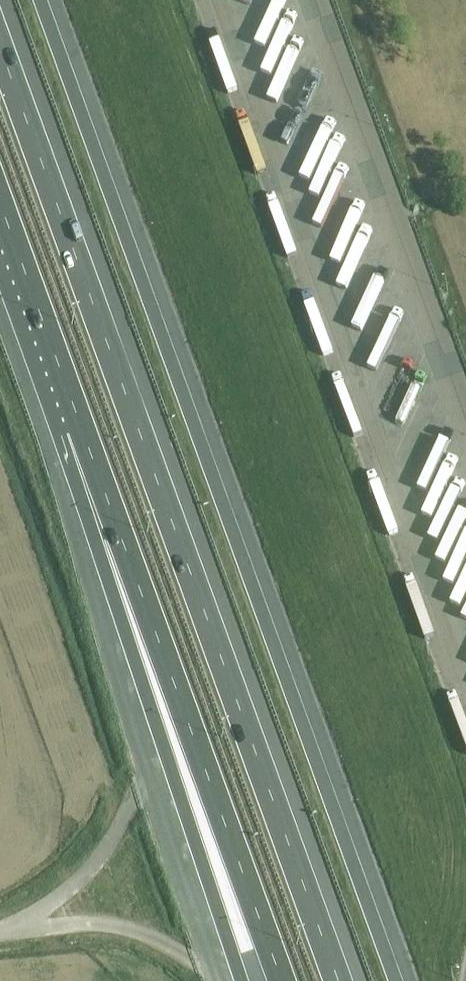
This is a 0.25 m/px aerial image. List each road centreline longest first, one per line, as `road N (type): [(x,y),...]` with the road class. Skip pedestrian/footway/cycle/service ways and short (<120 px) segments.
road 1 (motorway): [(399,980),(40,0)]
road 2 (motorway): [(338,980),(0,52)]
road 3 (motorway): [(82,429),(279,980)]
road 4 (motorway): [(82,429),(160,736),(241,980)]
road 5 (motorway): [(0,204),(82,429)]
road 6 (track): [(16,931),(111,925),(199,965)]
road 7 (track): [(138,791),(114,841),(80,881),(16,931)]

